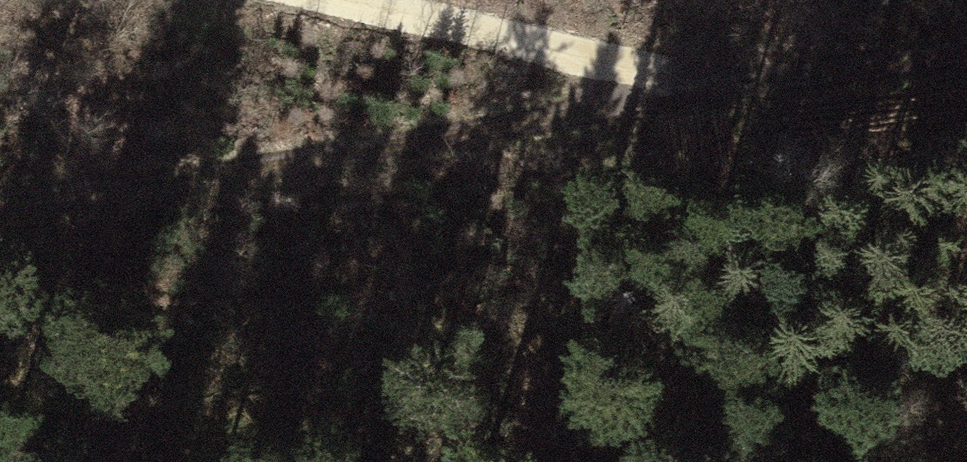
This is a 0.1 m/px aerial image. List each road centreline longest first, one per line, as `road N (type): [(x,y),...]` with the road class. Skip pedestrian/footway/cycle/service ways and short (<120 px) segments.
road 1 (track): [(0,199),(330,157),(966,50)]
road 2 (track): [(299,0),(737,89)]

